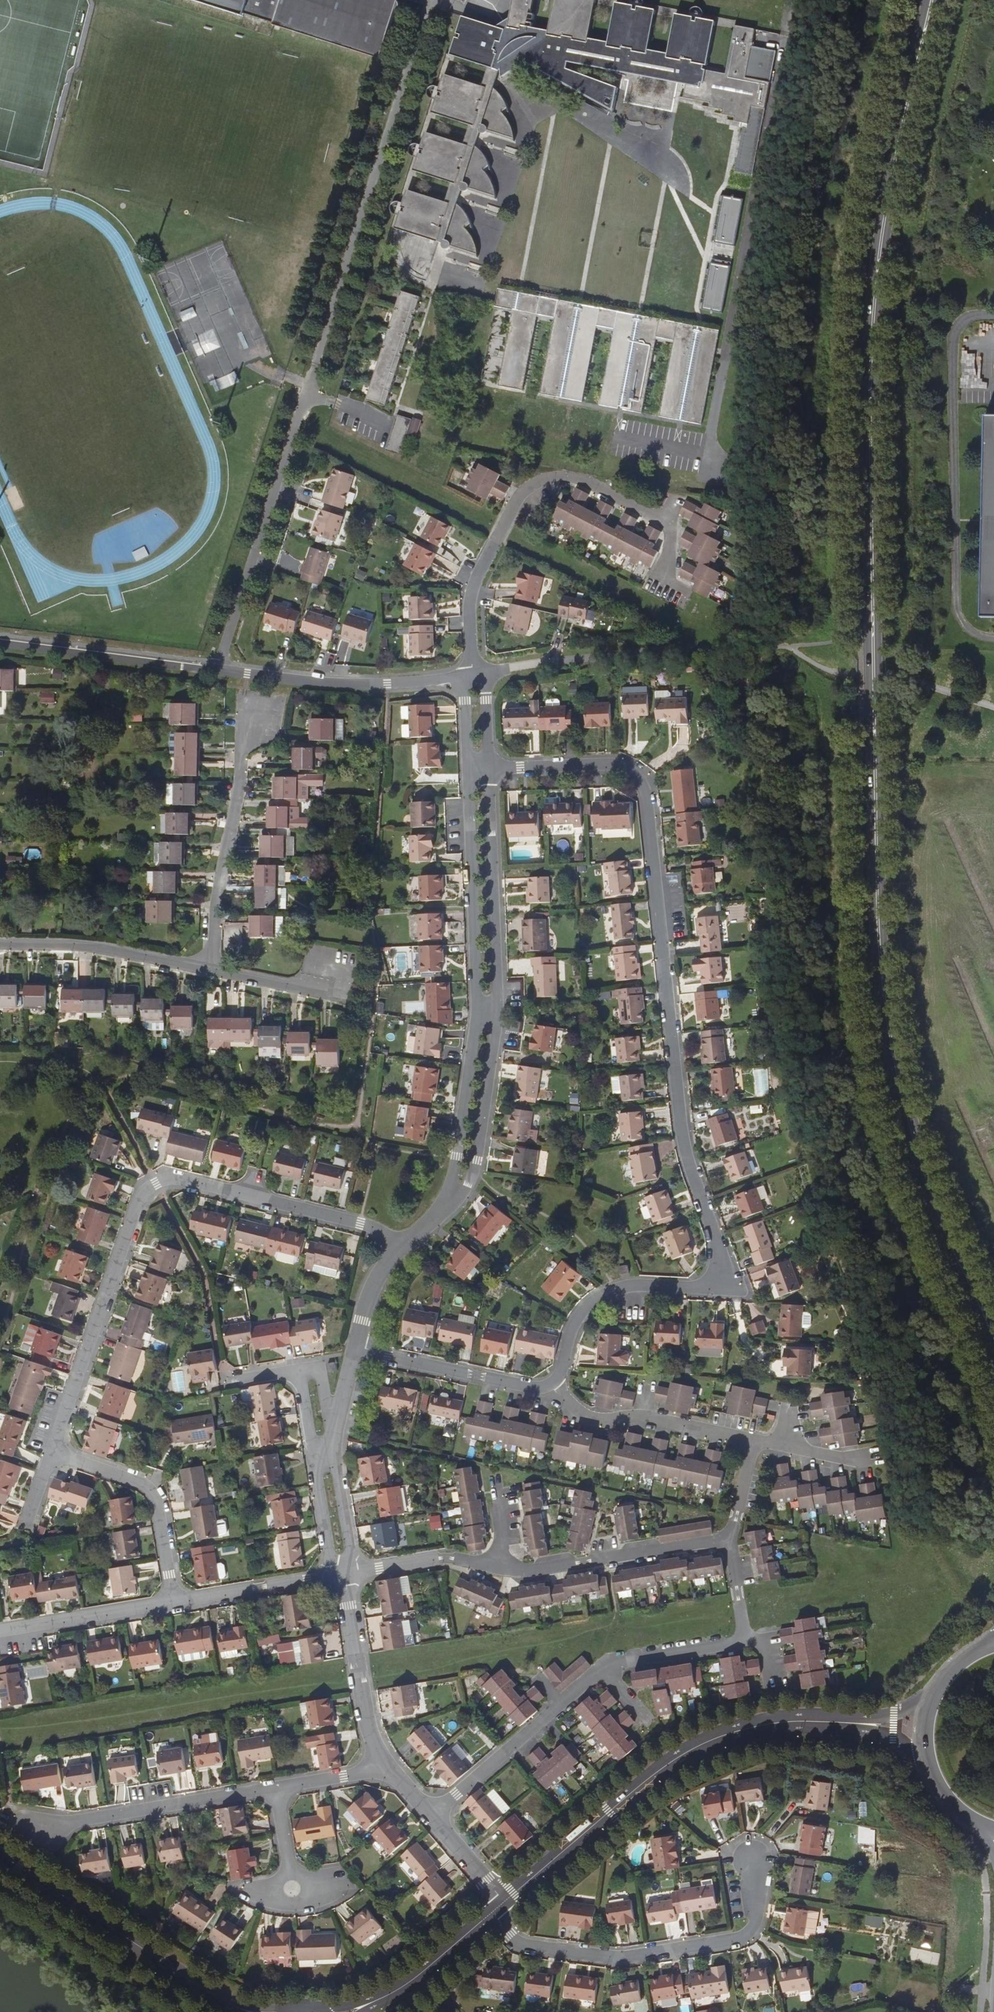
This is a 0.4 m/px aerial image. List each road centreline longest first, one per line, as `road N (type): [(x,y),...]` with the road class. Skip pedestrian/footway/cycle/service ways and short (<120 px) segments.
road 1 (secondary): [(993,1343),(949,1244),(899,1081),(879,885),(873,620),(879,305),(890,194),(932,0)]
road 2 (residential): [(549,1384),(575,1318),(592,1301),(632,1286),(705,1289),(715,1286),(719,1265),(681,1144),(641,787),(610,765),(490,769)]
road 3 (residential): [(217,670),(420,11)]
road 4 (residential): [(399,1249),(359,1224),(179,1180),(153,1184),(136,1204),(49,1455)]
road 5 (tertiary): [(849,1724),(773,1723),(715,1737),(659,1768),(500,1902)]
road 6 (residential): [(488,1913),(522,1945),(614,1959),(741,1939),(753,1925),(753,1853)]
road 7 (residential): [(469,678),(469,596),(524,492),(547,480),(577,480),(664,524)]
road 8 (tertiary): [(0,1854),(251,2011)]
road 9 (residential): [(217,670),(344,685),(469,678)]
road 10 (residential): [(252,726),(238,751),(208,970)]
road 11 (residential): [(274,1789),(36,1832)]
road 12 (residential): [(466,769),(476,1010)]
road 13 (residential): [(497,1010),(490,769)]
road 14 (residential): [(723,1541),(502,1570)]
road 15 (residential): [(171,1603),(151,1495),(49,1455)]
road 16 (residential): [(0,644),(217,670)]
road 17 (residential): [(208,970),(97,949),(0,945)]
road 18 (residential): [(447,1203),(476,1161),(497,1010)]
road 19 (residential): [(352,1349),(531,1388),(549,1384)]
road 20 (residential): [(476,1010),(447,1203)]
road 21 (residential): [(381,1765),(361,1701),(342,1575)]
road 22 (residential): [(171,1603),(342,1575)]
road 23 (residential): [(0,1631),(171,1603)]
road 24 (residential): [(429,1818),(557,1706)]
road 25 (tertiary): [(488,1913),(398,1989),(351,2011)]
road 26 (residential): [(502,1570),(444,1559),(342,1575)]
road 27 (residential): [(342,1575),(350,1554),(328,1431)]
road 28 (residential): [(352,1000),(208,970)]
road 29 (residential): [(599,1672),(743,1642)]

